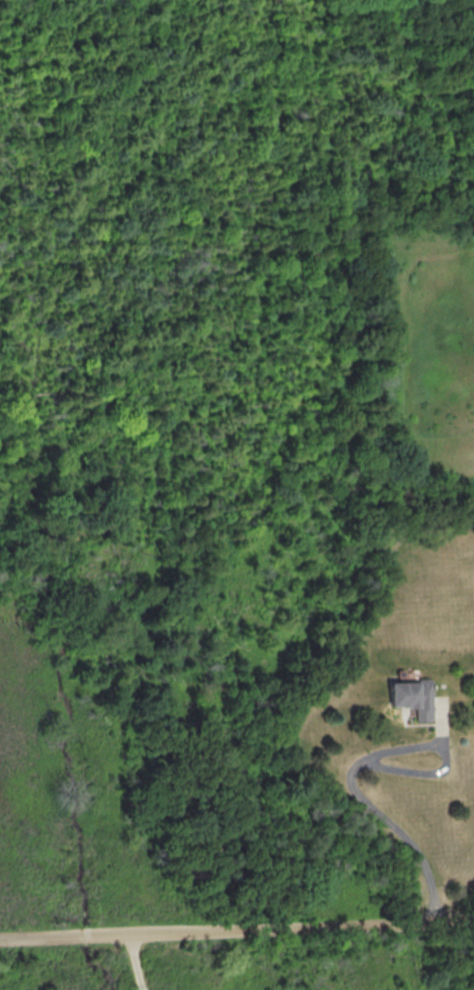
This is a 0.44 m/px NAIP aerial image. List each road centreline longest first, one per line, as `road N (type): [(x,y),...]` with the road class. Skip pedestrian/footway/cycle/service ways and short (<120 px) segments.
road 1 (residential): [(473,922),(0,942)]

